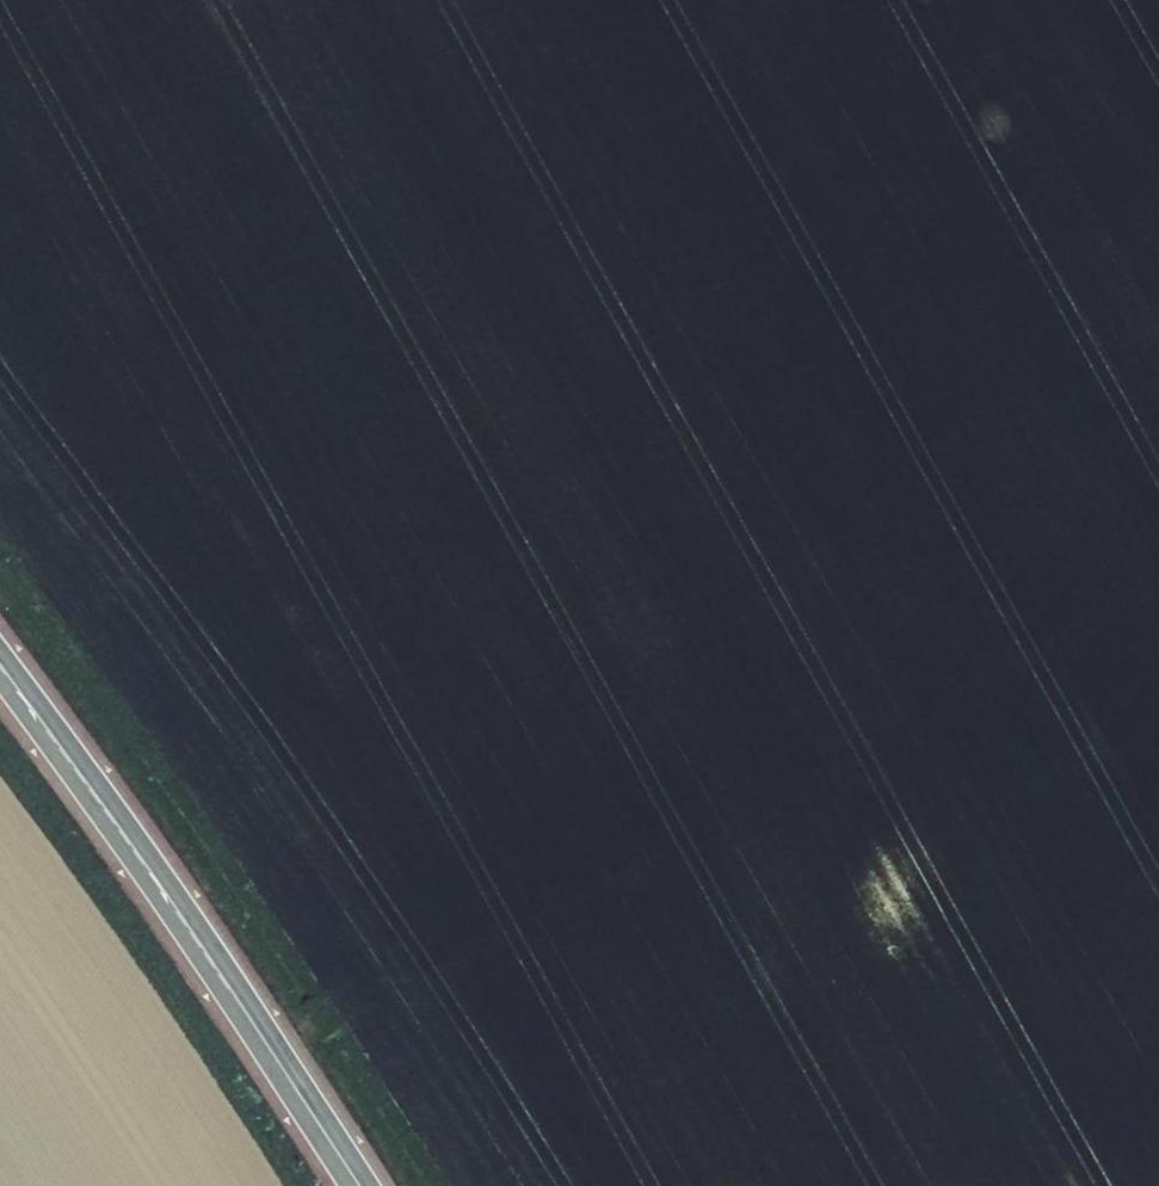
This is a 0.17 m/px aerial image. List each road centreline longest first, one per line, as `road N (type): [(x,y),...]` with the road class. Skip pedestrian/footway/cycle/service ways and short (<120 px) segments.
road 1 (secondary): [(360,1185),(162,888),(0,665)]

